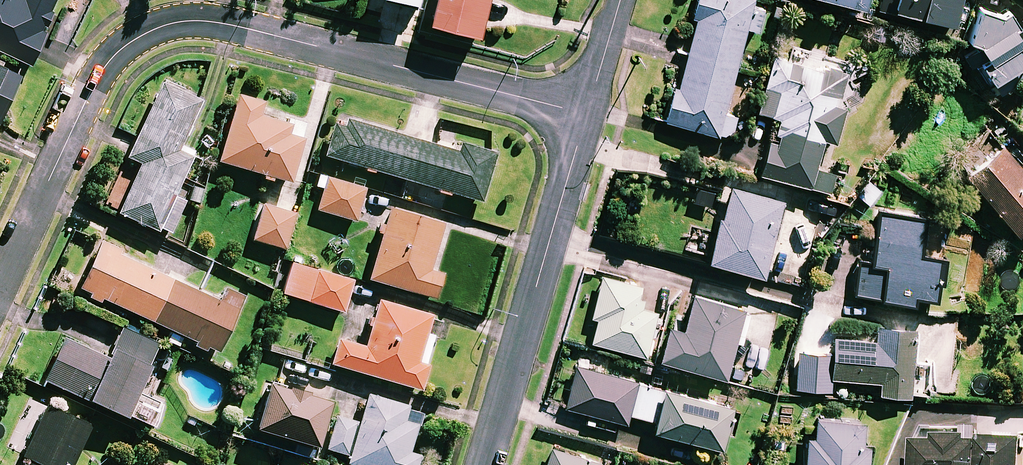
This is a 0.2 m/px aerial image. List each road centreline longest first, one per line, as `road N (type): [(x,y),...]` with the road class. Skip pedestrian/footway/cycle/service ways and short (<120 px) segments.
road 1 (residential): [(0,292),(106,66),(165,26),(246,28),(584,112)]
road 2 (residential): [(484,464),(584,112)]

